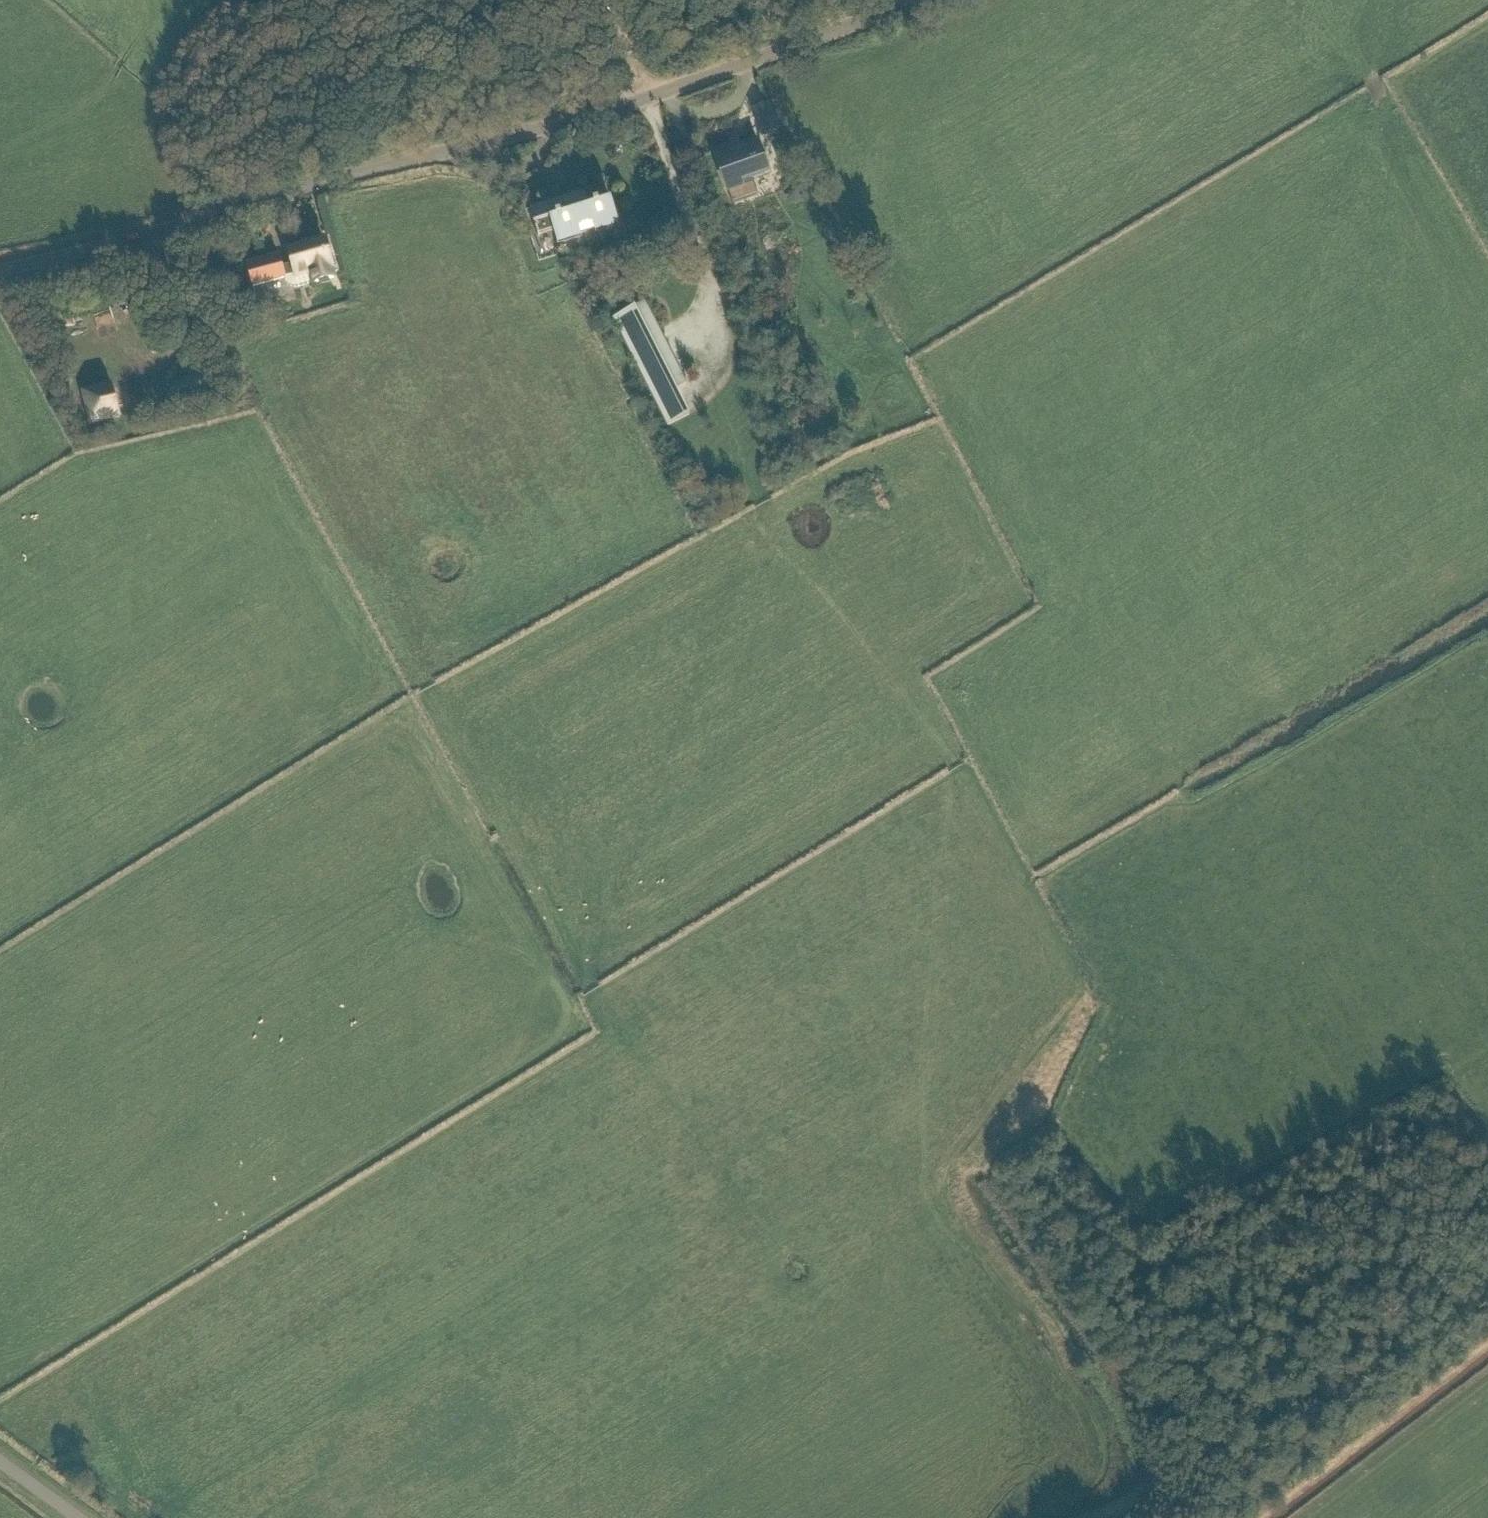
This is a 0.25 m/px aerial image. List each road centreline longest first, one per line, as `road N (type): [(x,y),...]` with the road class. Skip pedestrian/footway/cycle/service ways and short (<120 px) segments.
road 1 (unclassified): [(0,271),(553,127),(915,0)]

